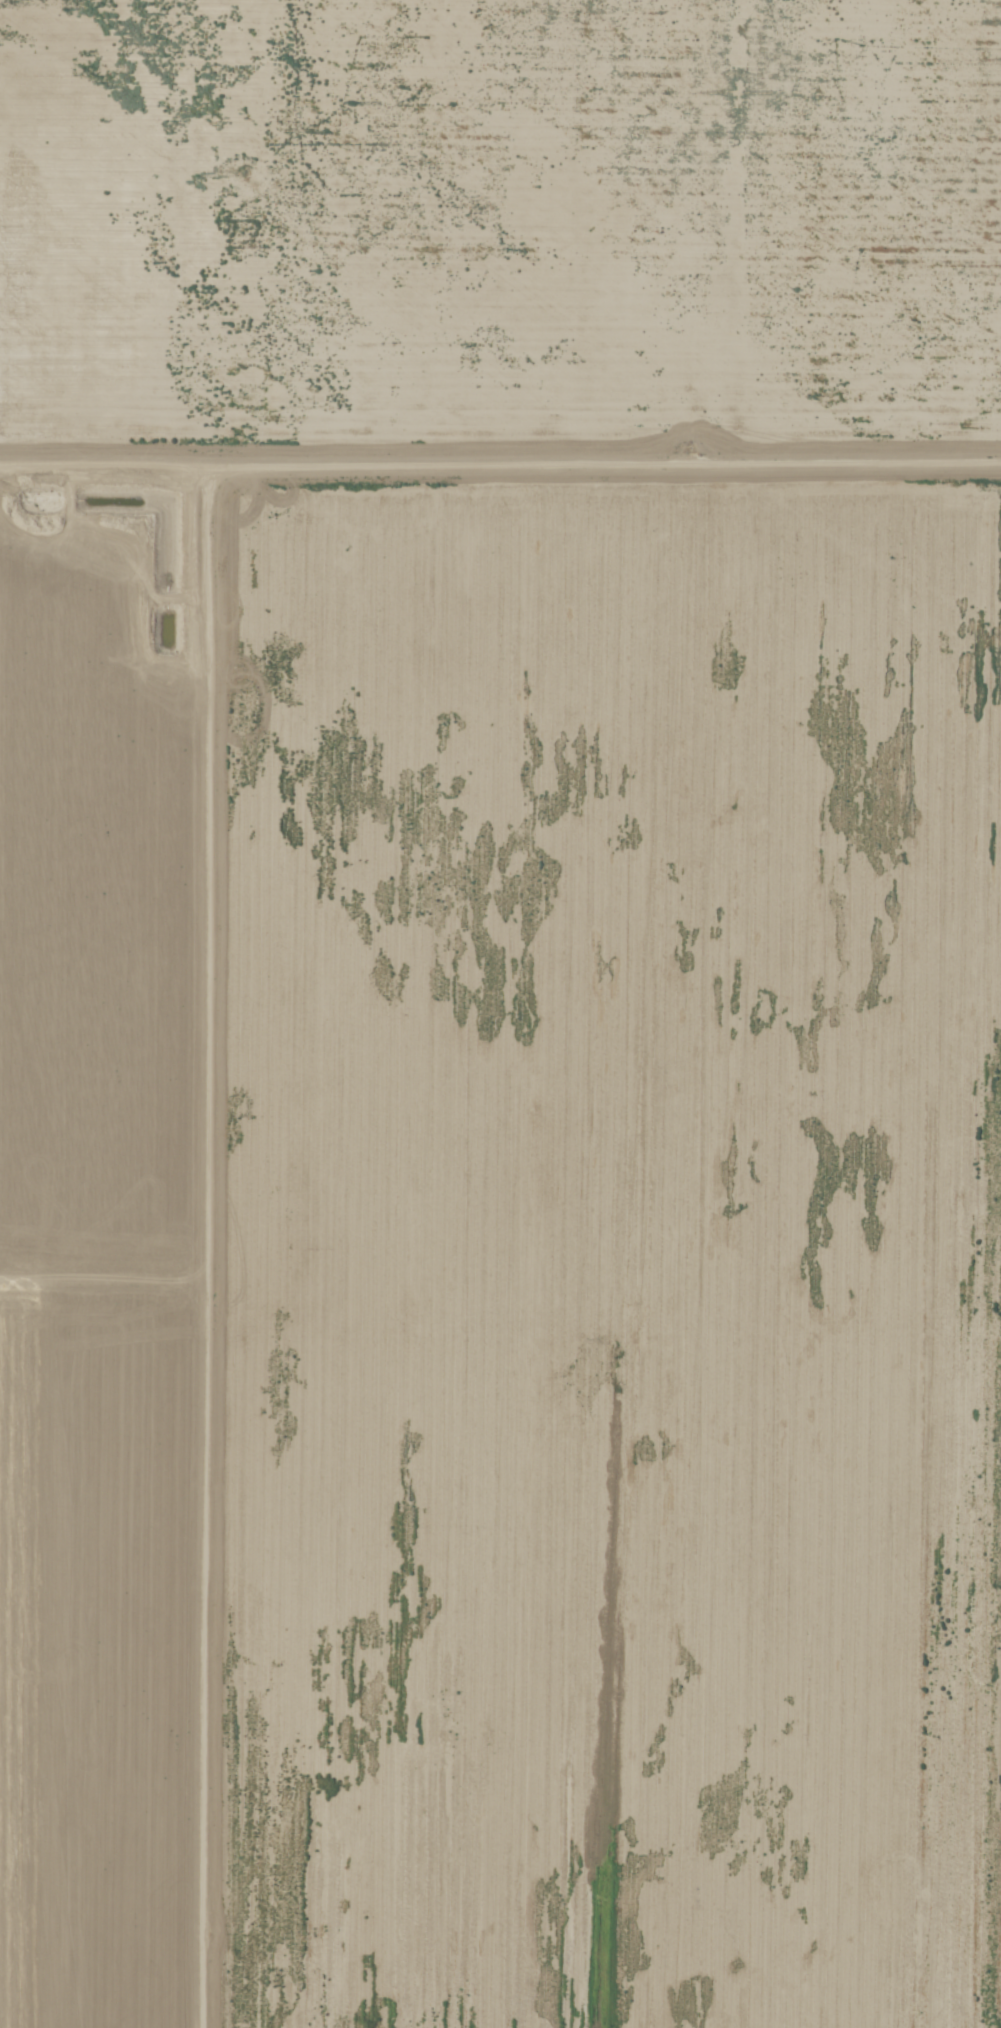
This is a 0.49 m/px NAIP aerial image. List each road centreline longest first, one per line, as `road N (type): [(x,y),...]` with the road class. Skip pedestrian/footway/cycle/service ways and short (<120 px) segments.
road 1 (residential): [(0,470),(1000,462)]

